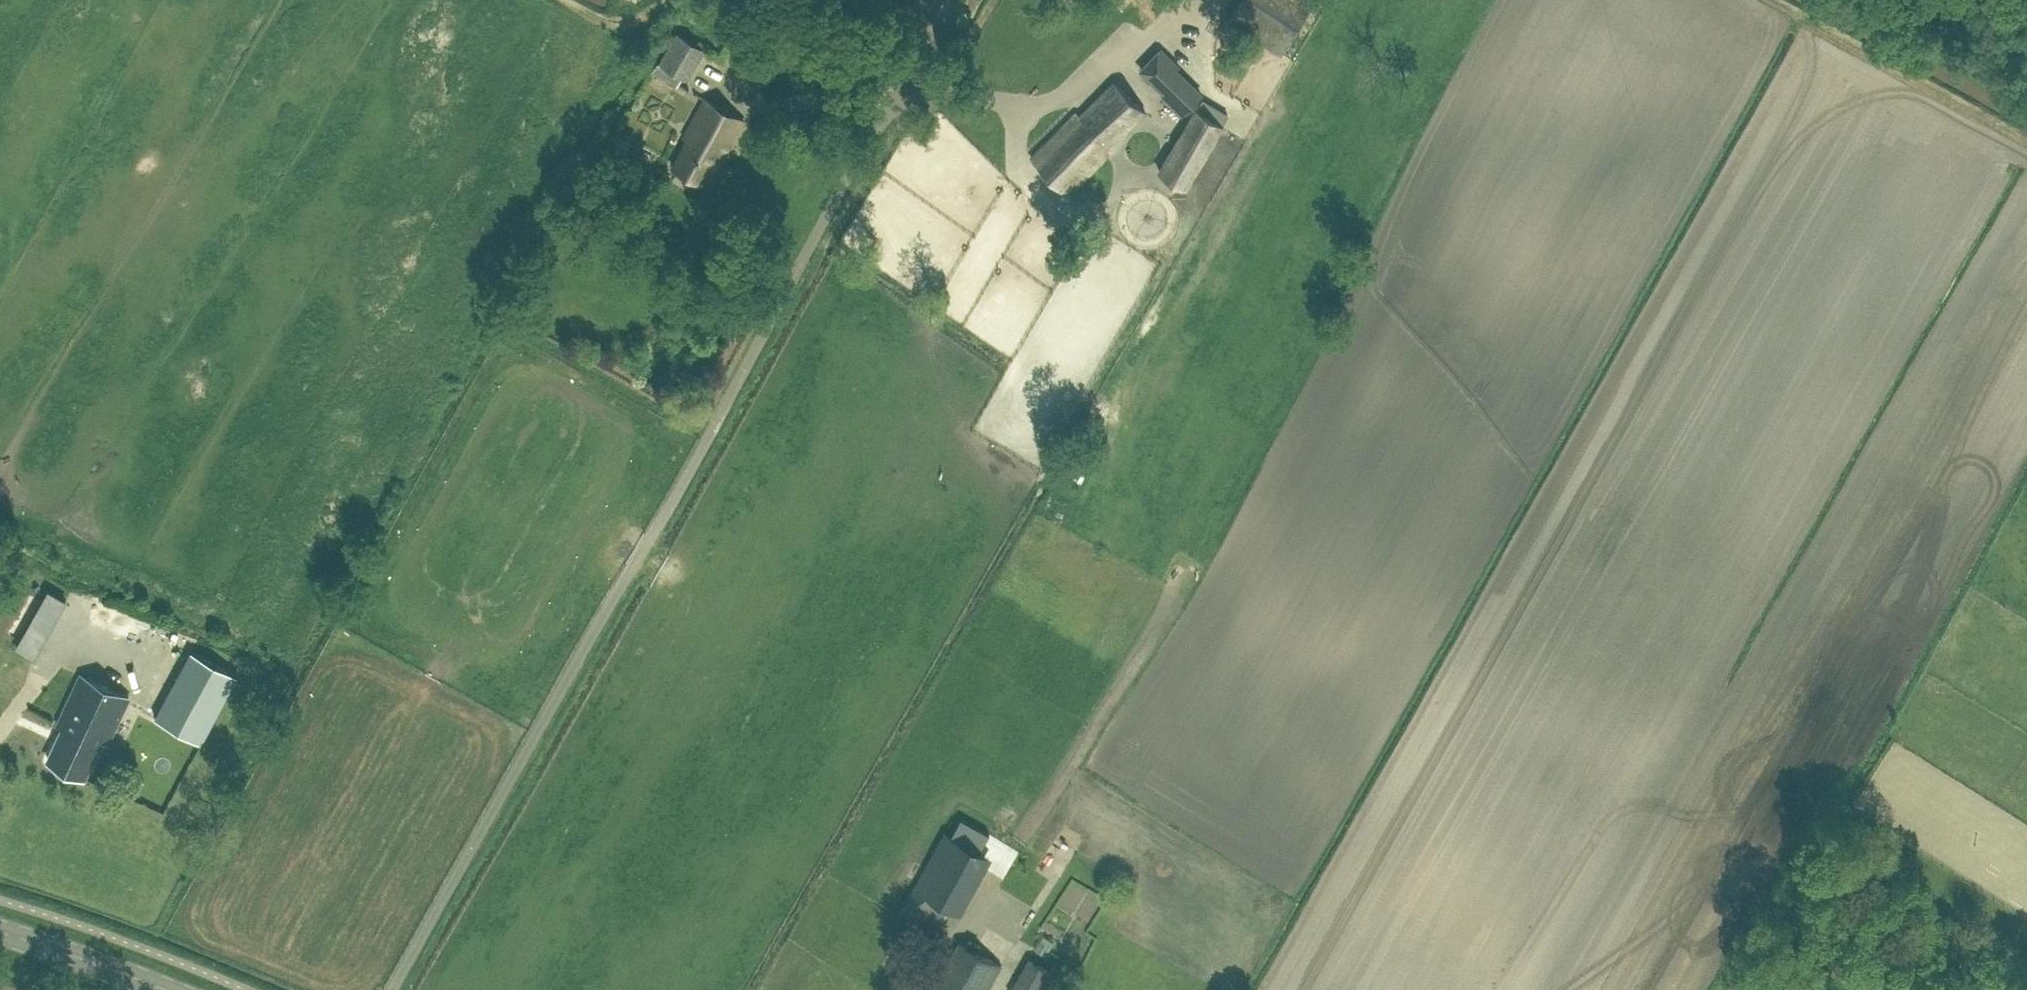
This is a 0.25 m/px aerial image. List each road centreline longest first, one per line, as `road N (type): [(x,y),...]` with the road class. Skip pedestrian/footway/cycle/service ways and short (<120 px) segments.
road 1 (secondary): [(164,989),(0,931)]

